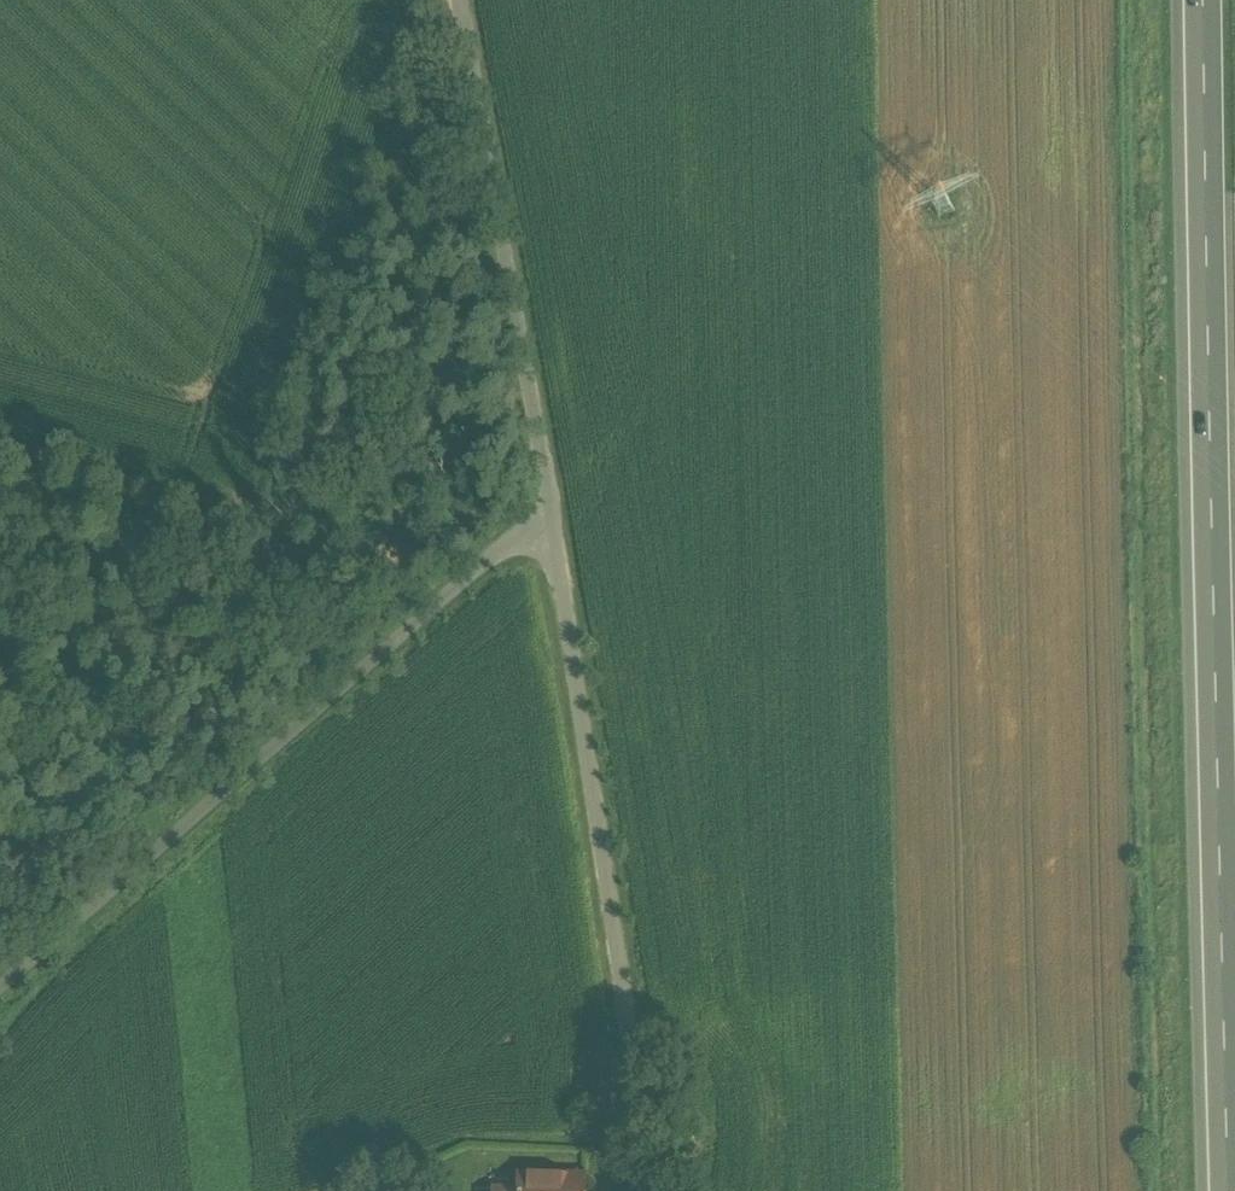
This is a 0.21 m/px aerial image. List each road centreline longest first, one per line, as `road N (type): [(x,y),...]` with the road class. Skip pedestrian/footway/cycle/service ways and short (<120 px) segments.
road 1 (motorway): [(1198,0),(1220,1190)]
road 2 (unclassified): [(572,483),(0,965)]
road 3 (unclassified): [(641,1190),(616,862),(572,483)]
road 4 (unclassified): [(572,483),(490,0)]

